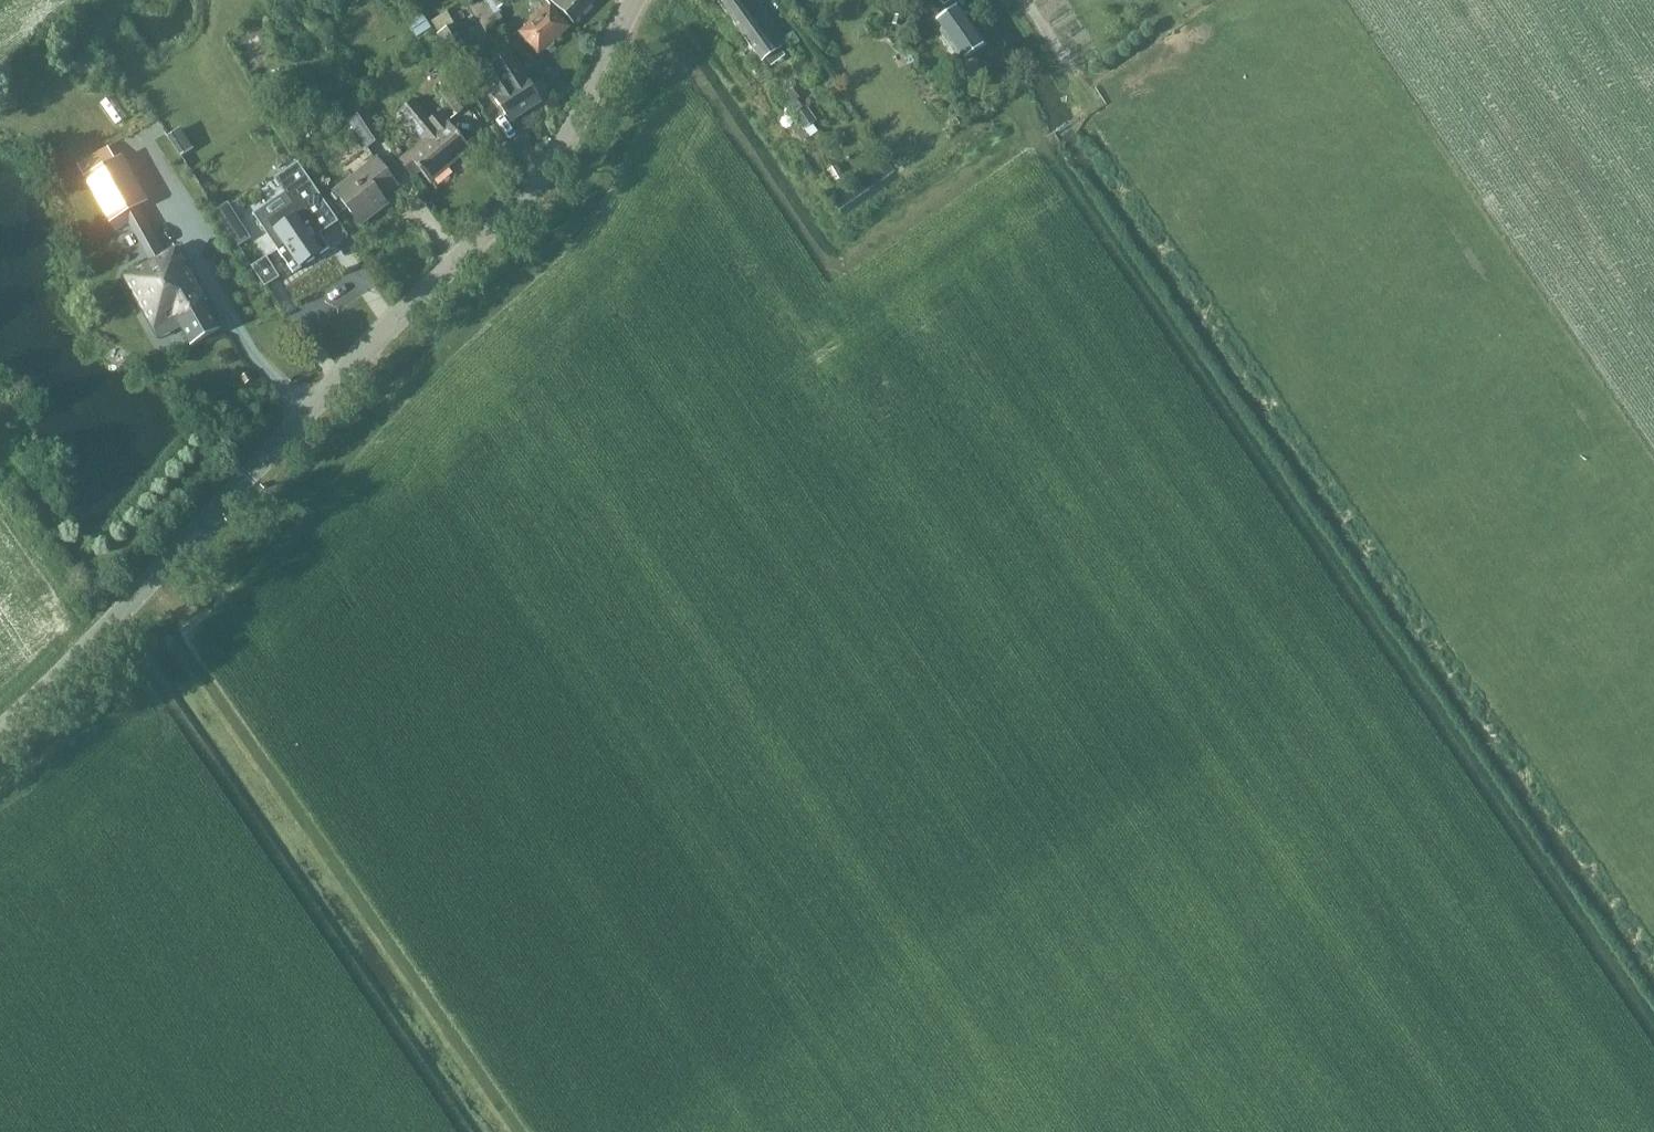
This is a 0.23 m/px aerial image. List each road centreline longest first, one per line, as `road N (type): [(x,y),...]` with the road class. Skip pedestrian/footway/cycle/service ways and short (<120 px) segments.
road 1 (tertiary): [(0,730),(542,174),(636,0)]

